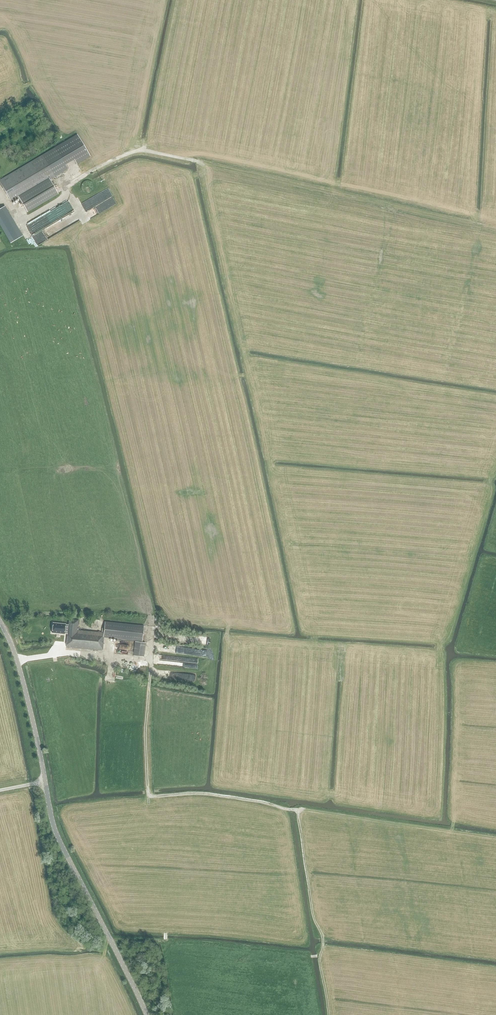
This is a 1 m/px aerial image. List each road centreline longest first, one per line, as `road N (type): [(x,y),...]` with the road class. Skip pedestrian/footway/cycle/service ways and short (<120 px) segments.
road 1 (tertiary): [(146,1014),(56,834),(23,680),(0,621)]

